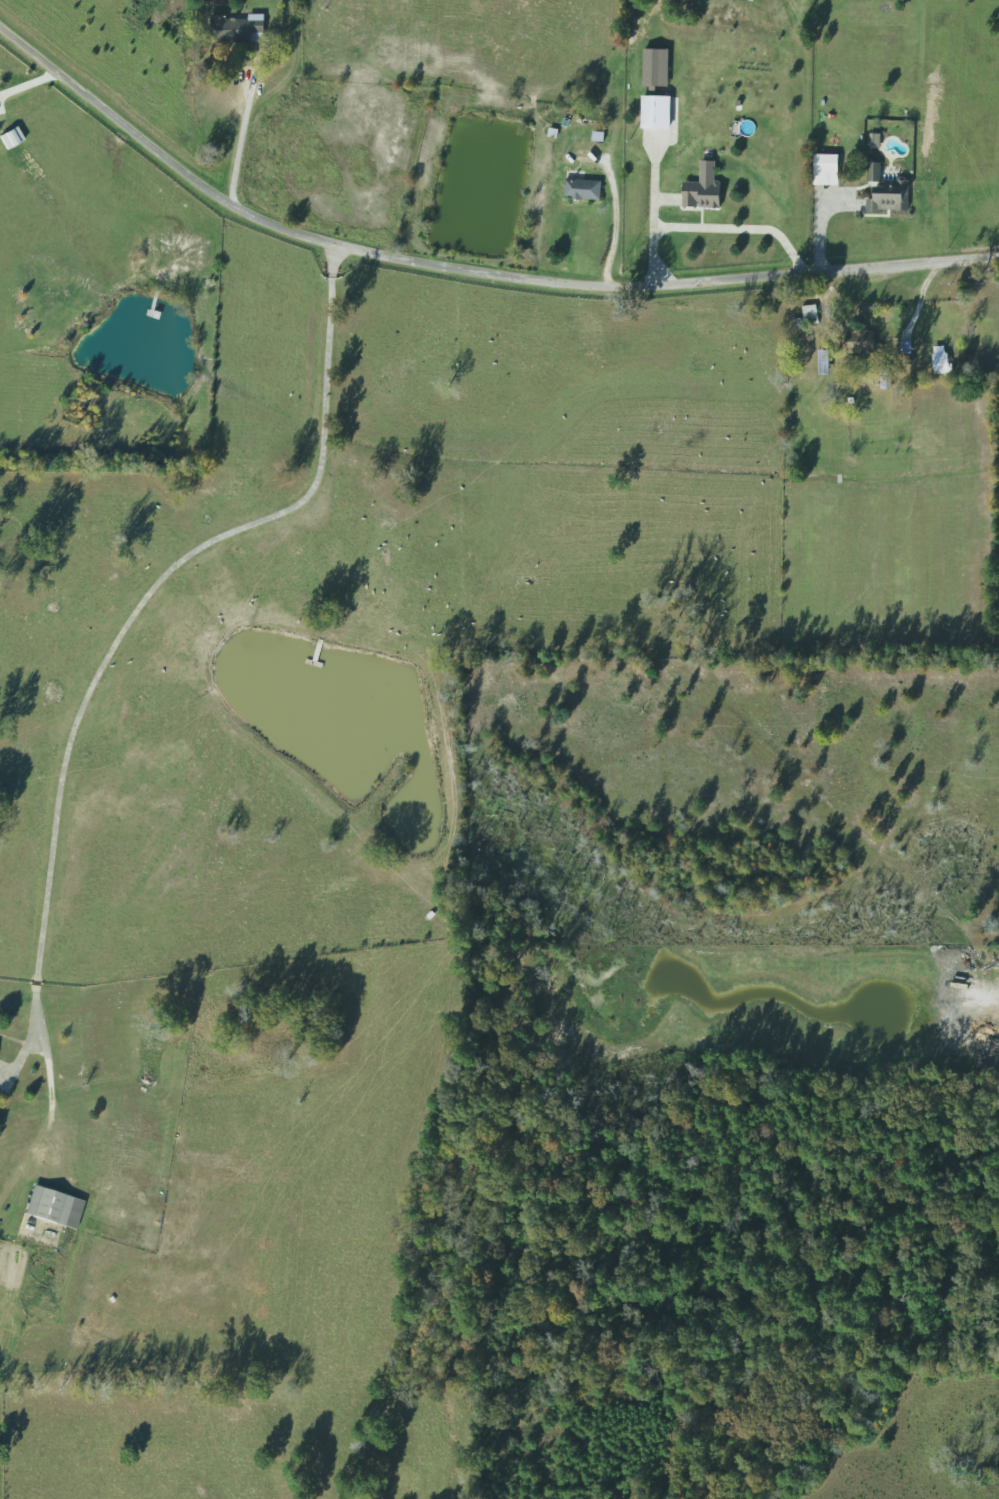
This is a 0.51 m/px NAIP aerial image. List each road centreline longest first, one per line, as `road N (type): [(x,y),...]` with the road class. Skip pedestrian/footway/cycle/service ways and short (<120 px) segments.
road 1 (residential): [(998,257),(621,286),(388,256),(255,219),(213,196),(0,25)]

